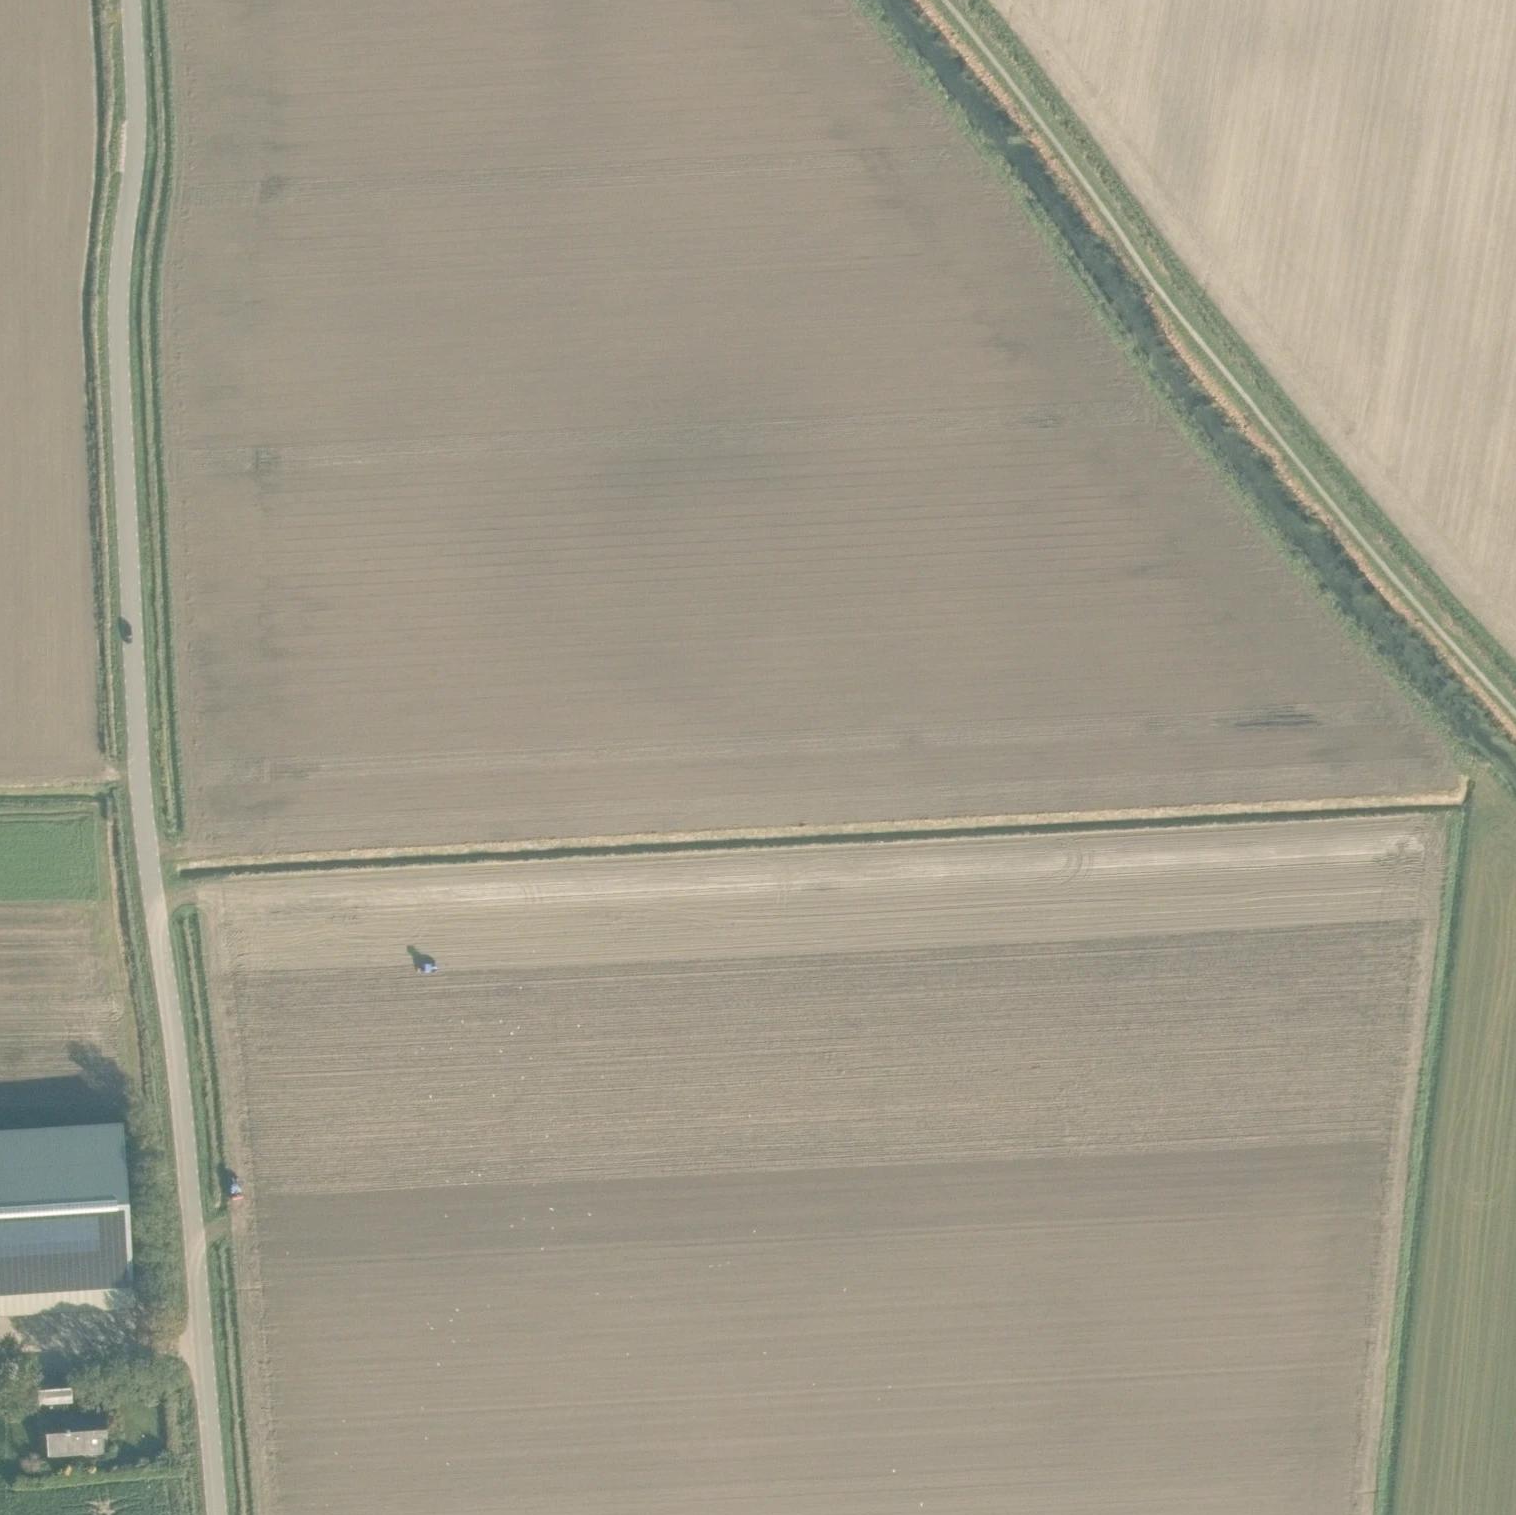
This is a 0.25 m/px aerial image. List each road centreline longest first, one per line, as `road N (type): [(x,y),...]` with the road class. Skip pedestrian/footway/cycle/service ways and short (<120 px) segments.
road 1 (tertiary): [(221,1514),(191,1164),(146,815),(124,361),(123,278),(141,128),(134,0)]

